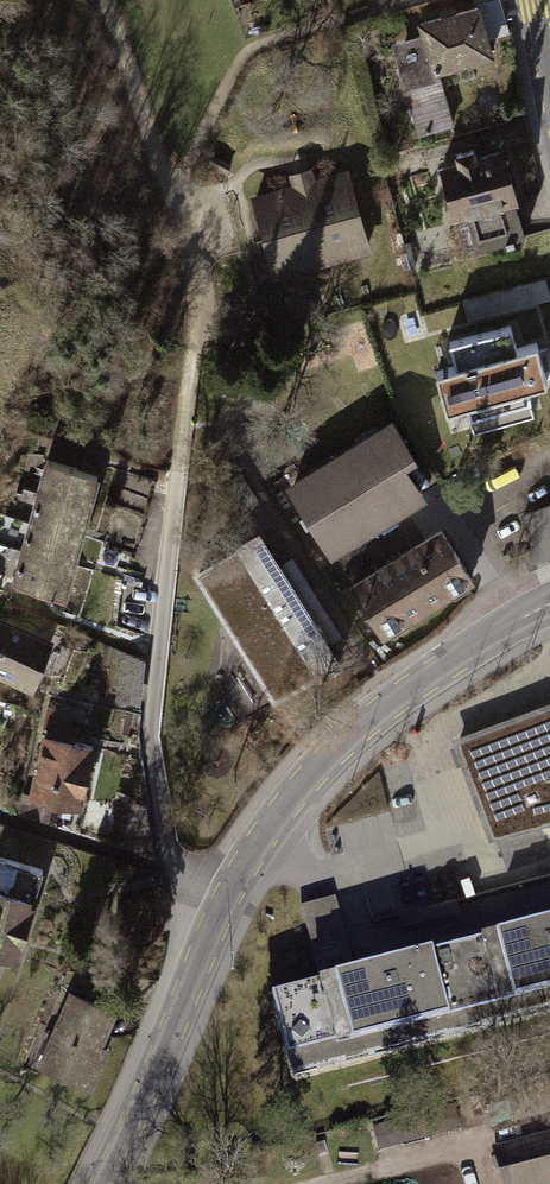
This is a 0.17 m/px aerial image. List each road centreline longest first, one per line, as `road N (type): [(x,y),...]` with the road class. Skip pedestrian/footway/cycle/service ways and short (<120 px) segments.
road 1 (tertiary): [(549,603),(390,703),(325,761),(277,817),(216,923),(102,1183)]
road 2 (track): [(179,471),(193,283),(172,195)]
road 3 (track): [(172,195),(105,0)]

